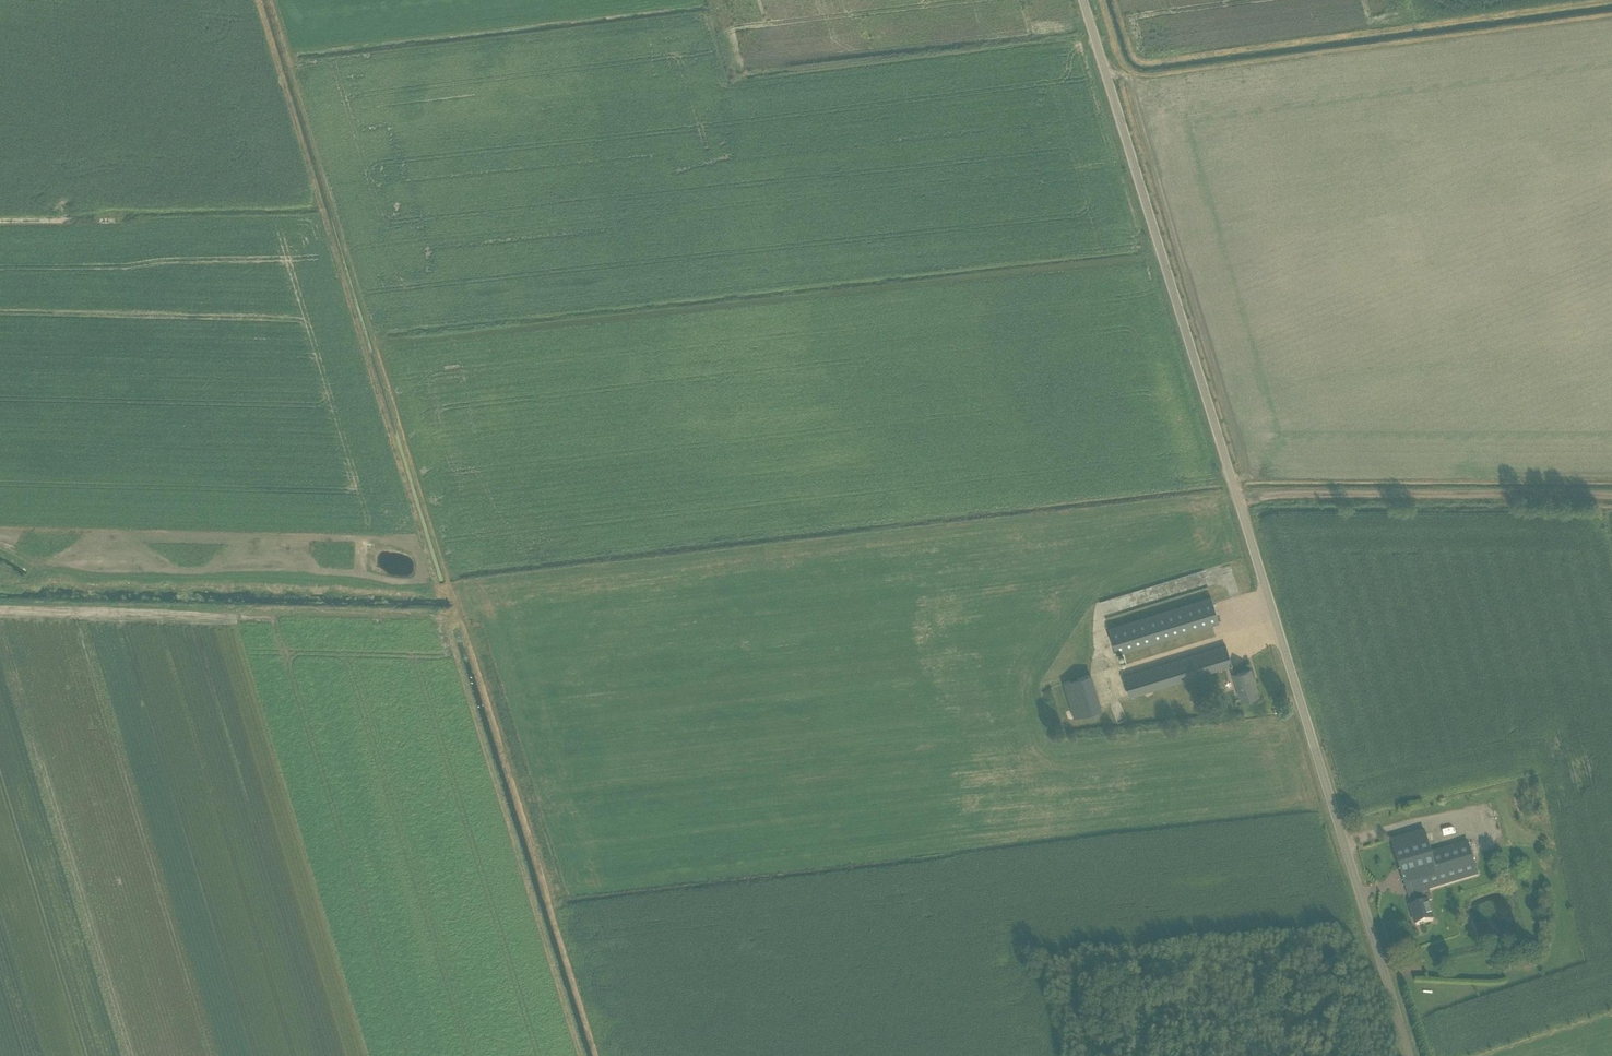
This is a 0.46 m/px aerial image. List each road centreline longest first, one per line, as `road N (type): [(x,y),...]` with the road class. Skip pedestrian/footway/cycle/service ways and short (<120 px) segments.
road 1 (unclassified): [(1409,1055),(1084,0)]
road 2 (track): [(1611,502),(1242,504)]

